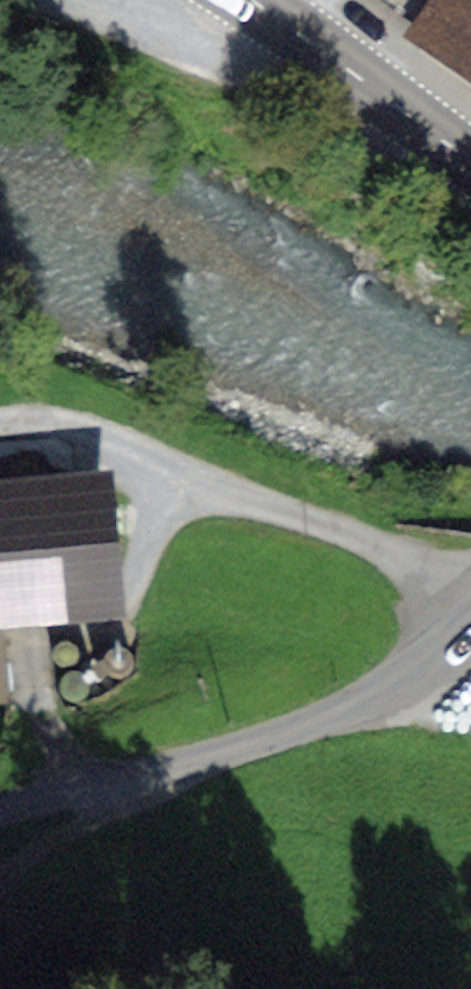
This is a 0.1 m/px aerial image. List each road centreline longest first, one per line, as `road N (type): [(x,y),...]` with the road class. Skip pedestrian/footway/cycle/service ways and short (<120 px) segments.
road 1 (unclassified): [(0,810),(142,778),(354,706),(410,676),(470,617)]
road 2 (track): [(0,422),(82,431),(359,538),(409,563),(470,615)]
road 3 (primary): [(470,161),(250,0)]
road 4 (track): [(142,778),(0,886)]
road 5 (track): [(0,898),(9,924),(121,988)]

